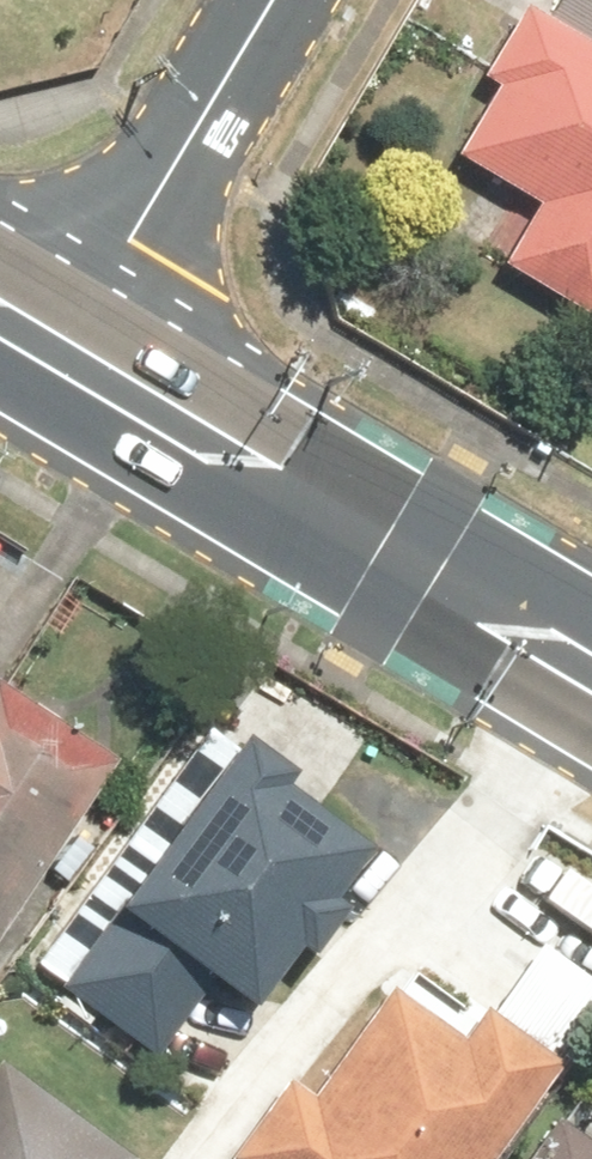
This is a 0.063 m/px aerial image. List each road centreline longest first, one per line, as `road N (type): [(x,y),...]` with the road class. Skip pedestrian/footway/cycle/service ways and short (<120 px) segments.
road 1 (primary): [(74,344),(591,653)]
road 2 (residential): [(74,344),(275,0)]

